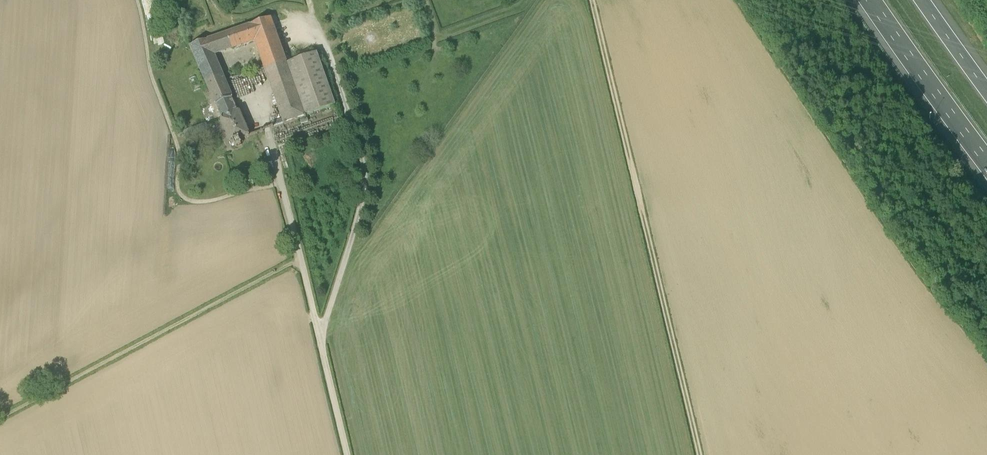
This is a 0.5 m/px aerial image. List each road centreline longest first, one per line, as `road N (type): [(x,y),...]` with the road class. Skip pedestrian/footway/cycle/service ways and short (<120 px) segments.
road 1 (track): [(699,454),(592,0)]
road 2 (track): [(0,418),(300,259)]
road 3 (unclassified): [(347,454),(268,130)]
road 4 (track): [(353,235),(364,163),(310,5)]
road 5 (motorway): [(867,0),(986,164)]

